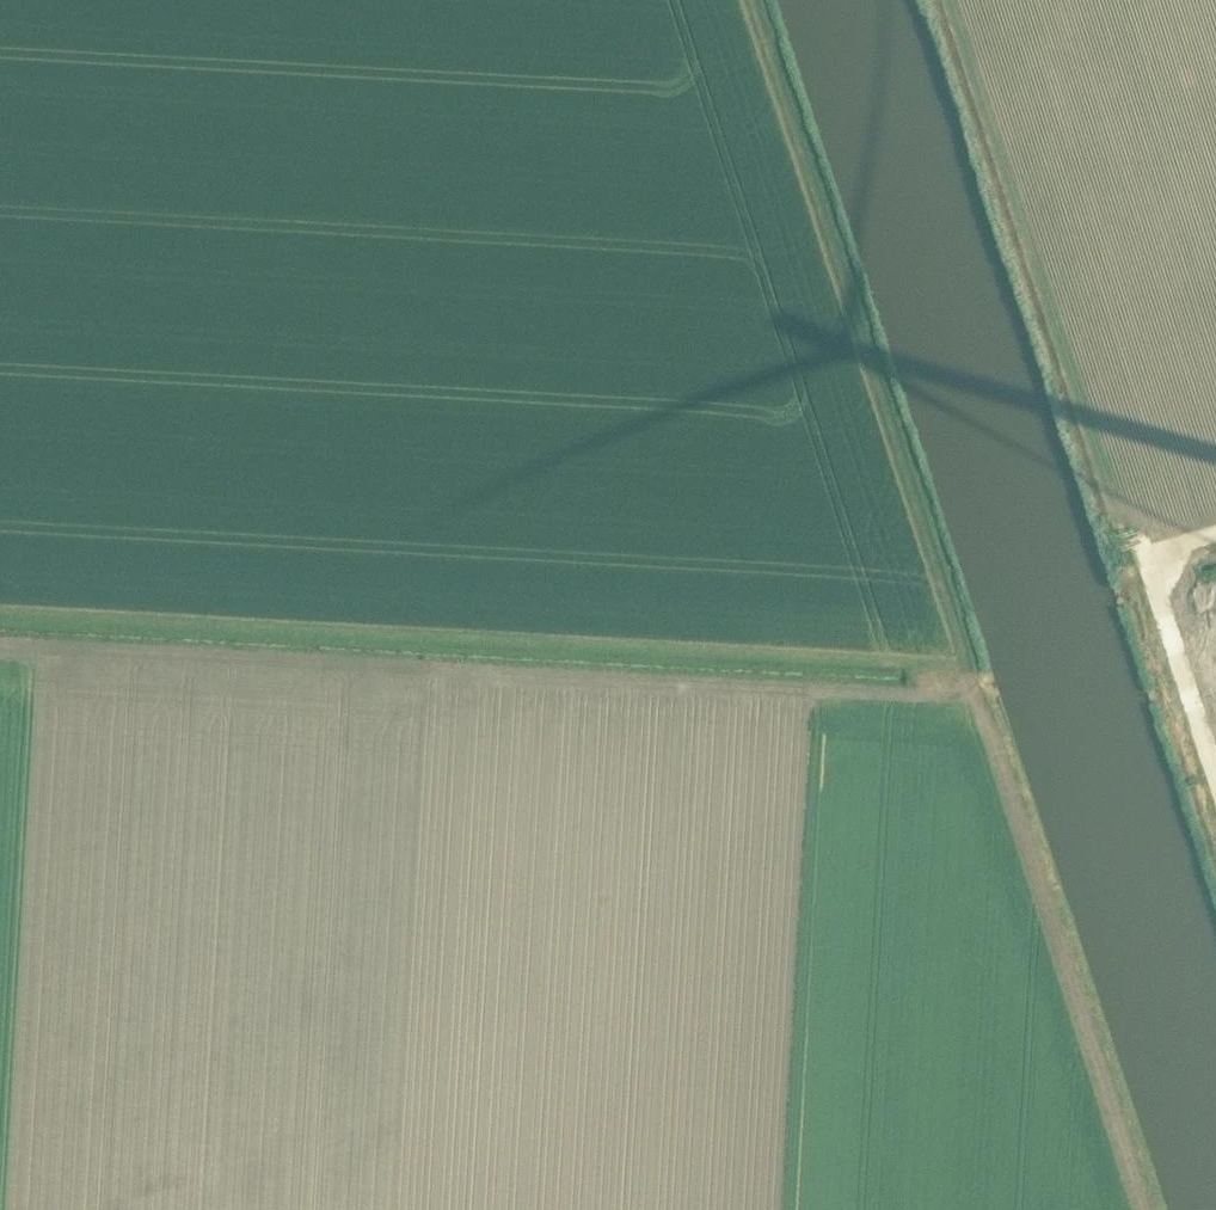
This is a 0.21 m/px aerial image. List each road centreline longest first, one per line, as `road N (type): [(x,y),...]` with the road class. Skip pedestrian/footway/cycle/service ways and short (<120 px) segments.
road 1 (track): [(1215,773),(1146,556),(1215,534)]

